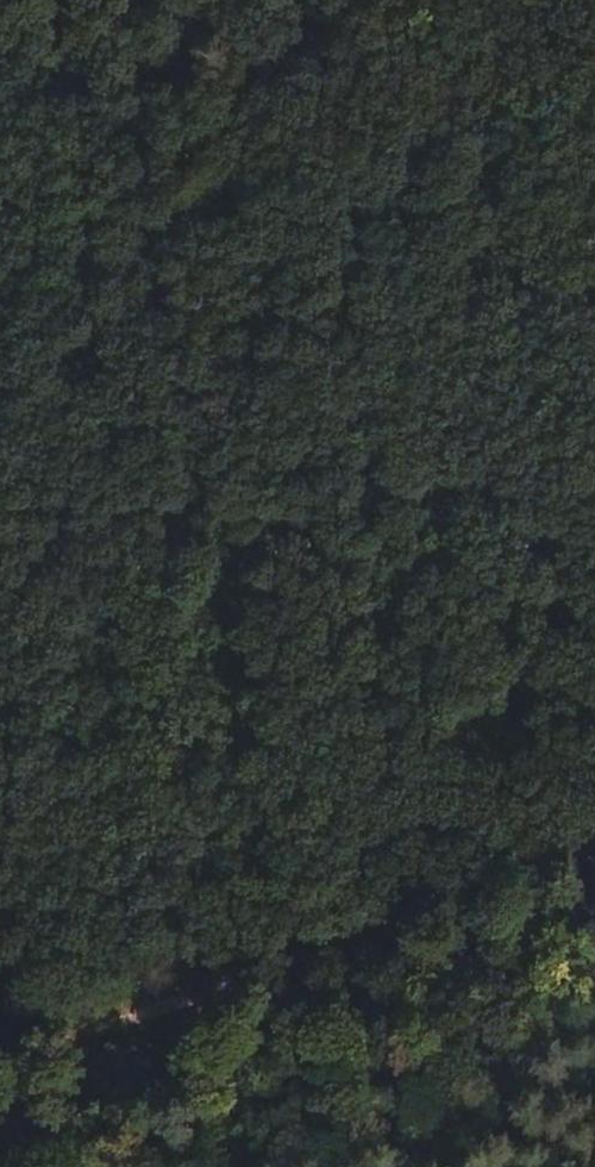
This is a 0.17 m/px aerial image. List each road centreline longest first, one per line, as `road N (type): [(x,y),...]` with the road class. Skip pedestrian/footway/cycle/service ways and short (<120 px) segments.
road 1 (track): [(0,1065),(594,850)]

